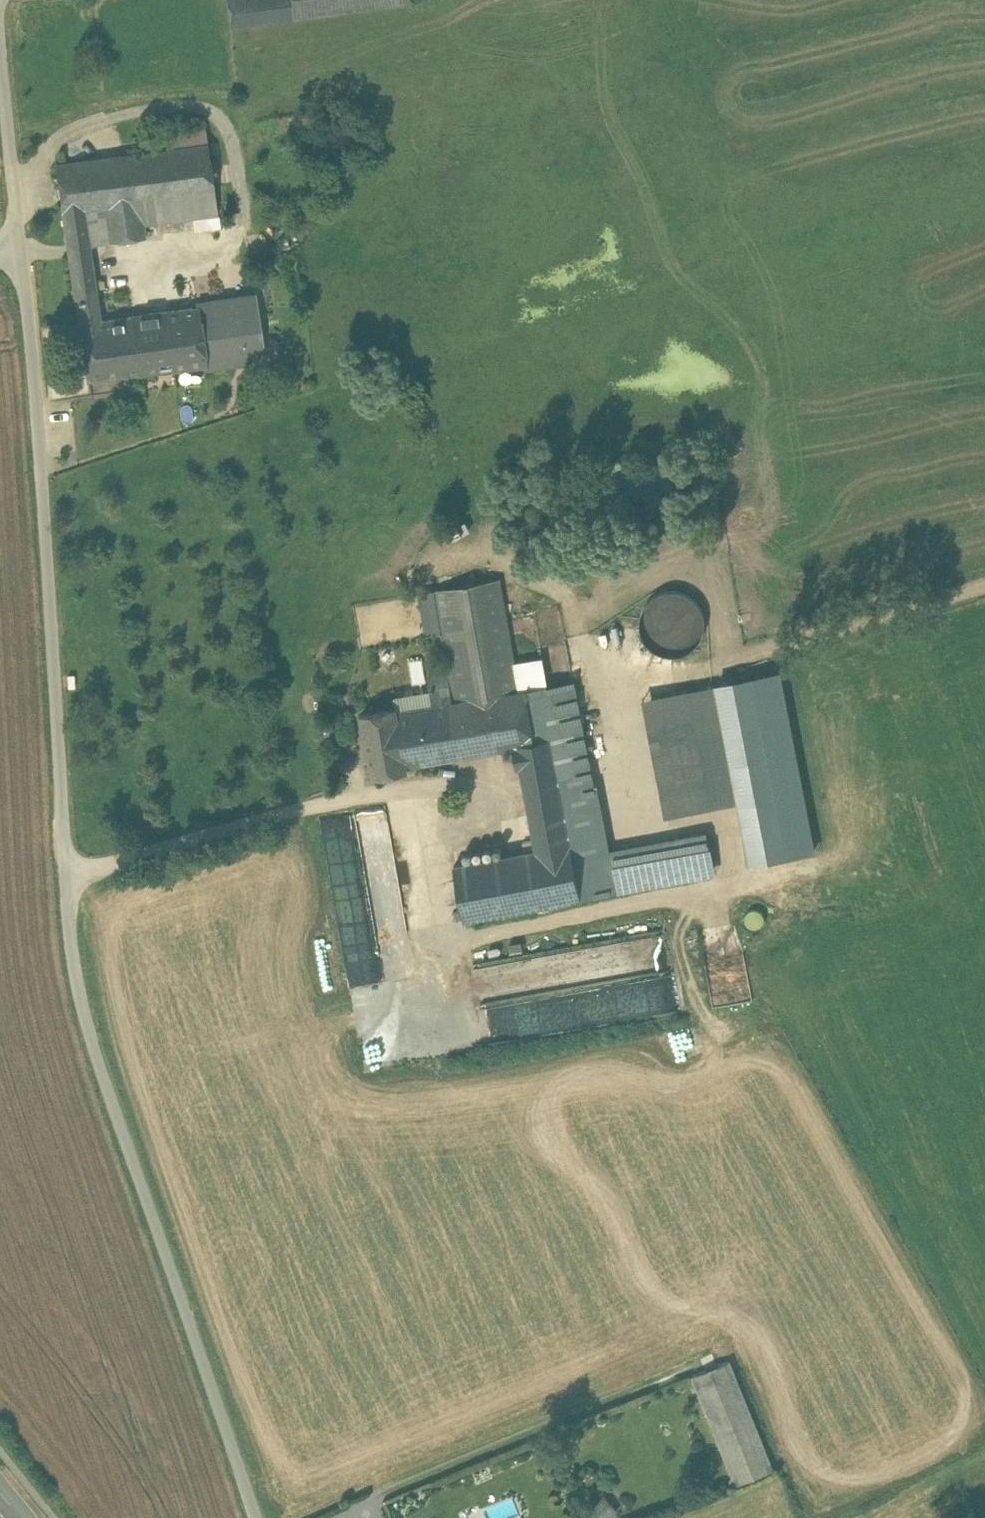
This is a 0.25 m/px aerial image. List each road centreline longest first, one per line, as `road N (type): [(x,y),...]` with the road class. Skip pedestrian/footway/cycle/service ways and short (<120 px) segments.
road 1 (unclassified): [(21,250),(76,996),(258,1517)]
road 2 (track): [(984,584),(620,699),(644,830),(724,819),(733,881),(455,939),(425,788),(353,796)]
road 3 (unclassified): [(0,29),(21,250)]

